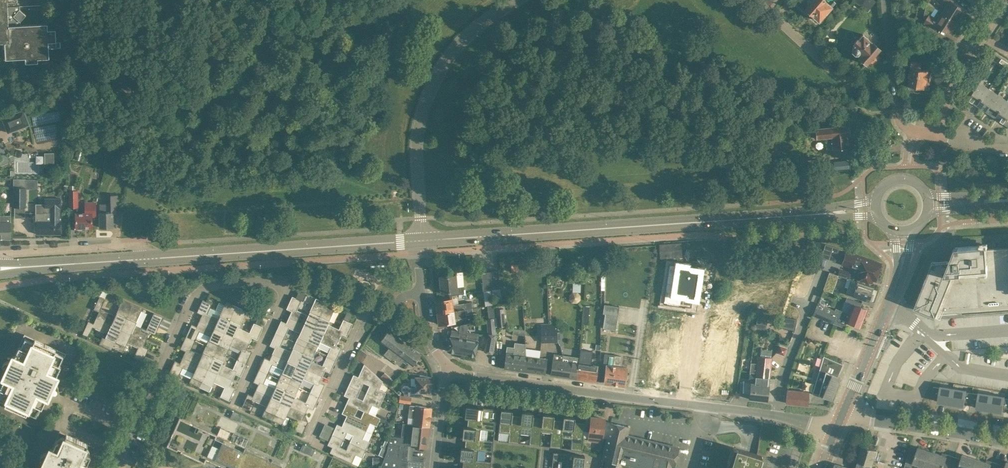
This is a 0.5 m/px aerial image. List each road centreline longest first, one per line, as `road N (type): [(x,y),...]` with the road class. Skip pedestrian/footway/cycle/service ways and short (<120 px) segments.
road 1 (secondary): [(421,240),(829,213)]
road 2 (residential): [(837,422),(469,375),(446,363)]
road 3 (residential): [(421,240),(416,133),(423,106),(460,42),(514,0)]
road 4 (secondary): [(146,258),(421,240)]
road 5 (residential): [(131,432),(199,293),(236,282),(290,284)]
road 6 (residential): [(1007,439),(837,422)]
road 7 (residential): [(146,258),(139,245),(0,253)]
road 8 (residential): [(931,130),(1006,0)]
road 9 (residential): [(307,440),(367,309)]
road 10 (tertiary): [(837,422),(892,294)]
road 11 (residential): [(234,407),(290,284)]
road 12 (residential): [(911,130),(897,110),(887,0)]
road 13 (residential): [(850,88),(759,0)]
road 14 (secondary): [(23,267),(146,258)]

